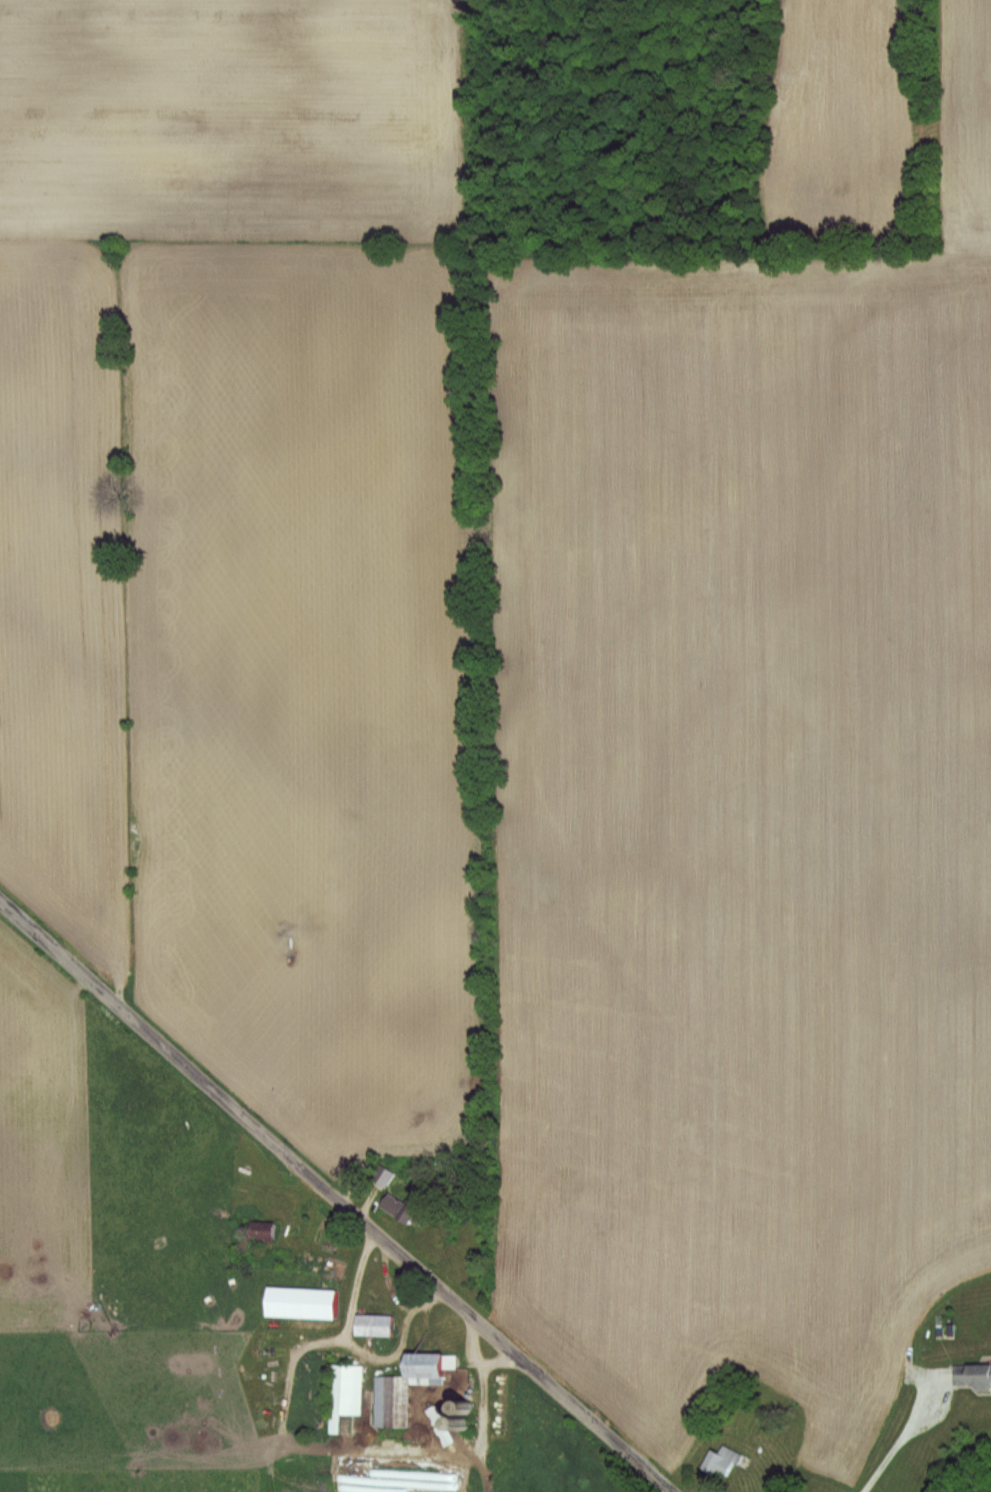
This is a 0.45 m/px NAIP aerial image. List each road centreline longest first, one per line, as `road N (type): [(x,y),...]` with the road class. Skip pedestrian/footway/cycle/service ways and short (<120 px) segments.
road 1 (residential): [(669,1491),(33,932)]

